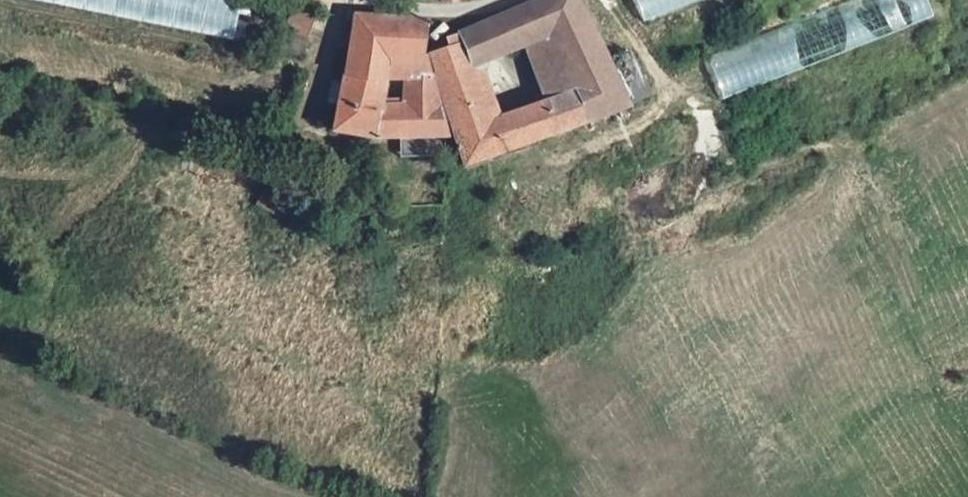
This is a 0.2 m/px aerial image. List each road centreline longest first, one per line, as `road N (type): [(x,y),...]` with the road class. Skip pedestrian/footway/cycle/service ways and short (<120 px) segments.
road 1 (unclassified): [(510,0),(486,10),(328,0)]

